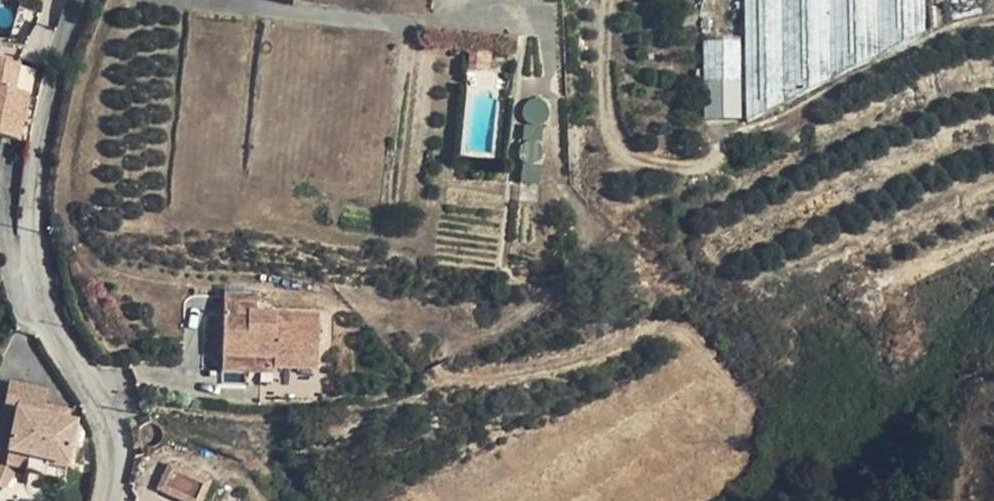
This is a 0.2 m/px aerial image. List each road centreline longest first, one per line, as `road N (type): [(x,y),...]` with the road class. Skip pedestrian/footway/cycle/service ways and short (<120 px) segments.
road 1 (residential): [(80,0),(49,97),(32,227),(34,265),(51,313),(105,403),(117,443),(110,500)]

